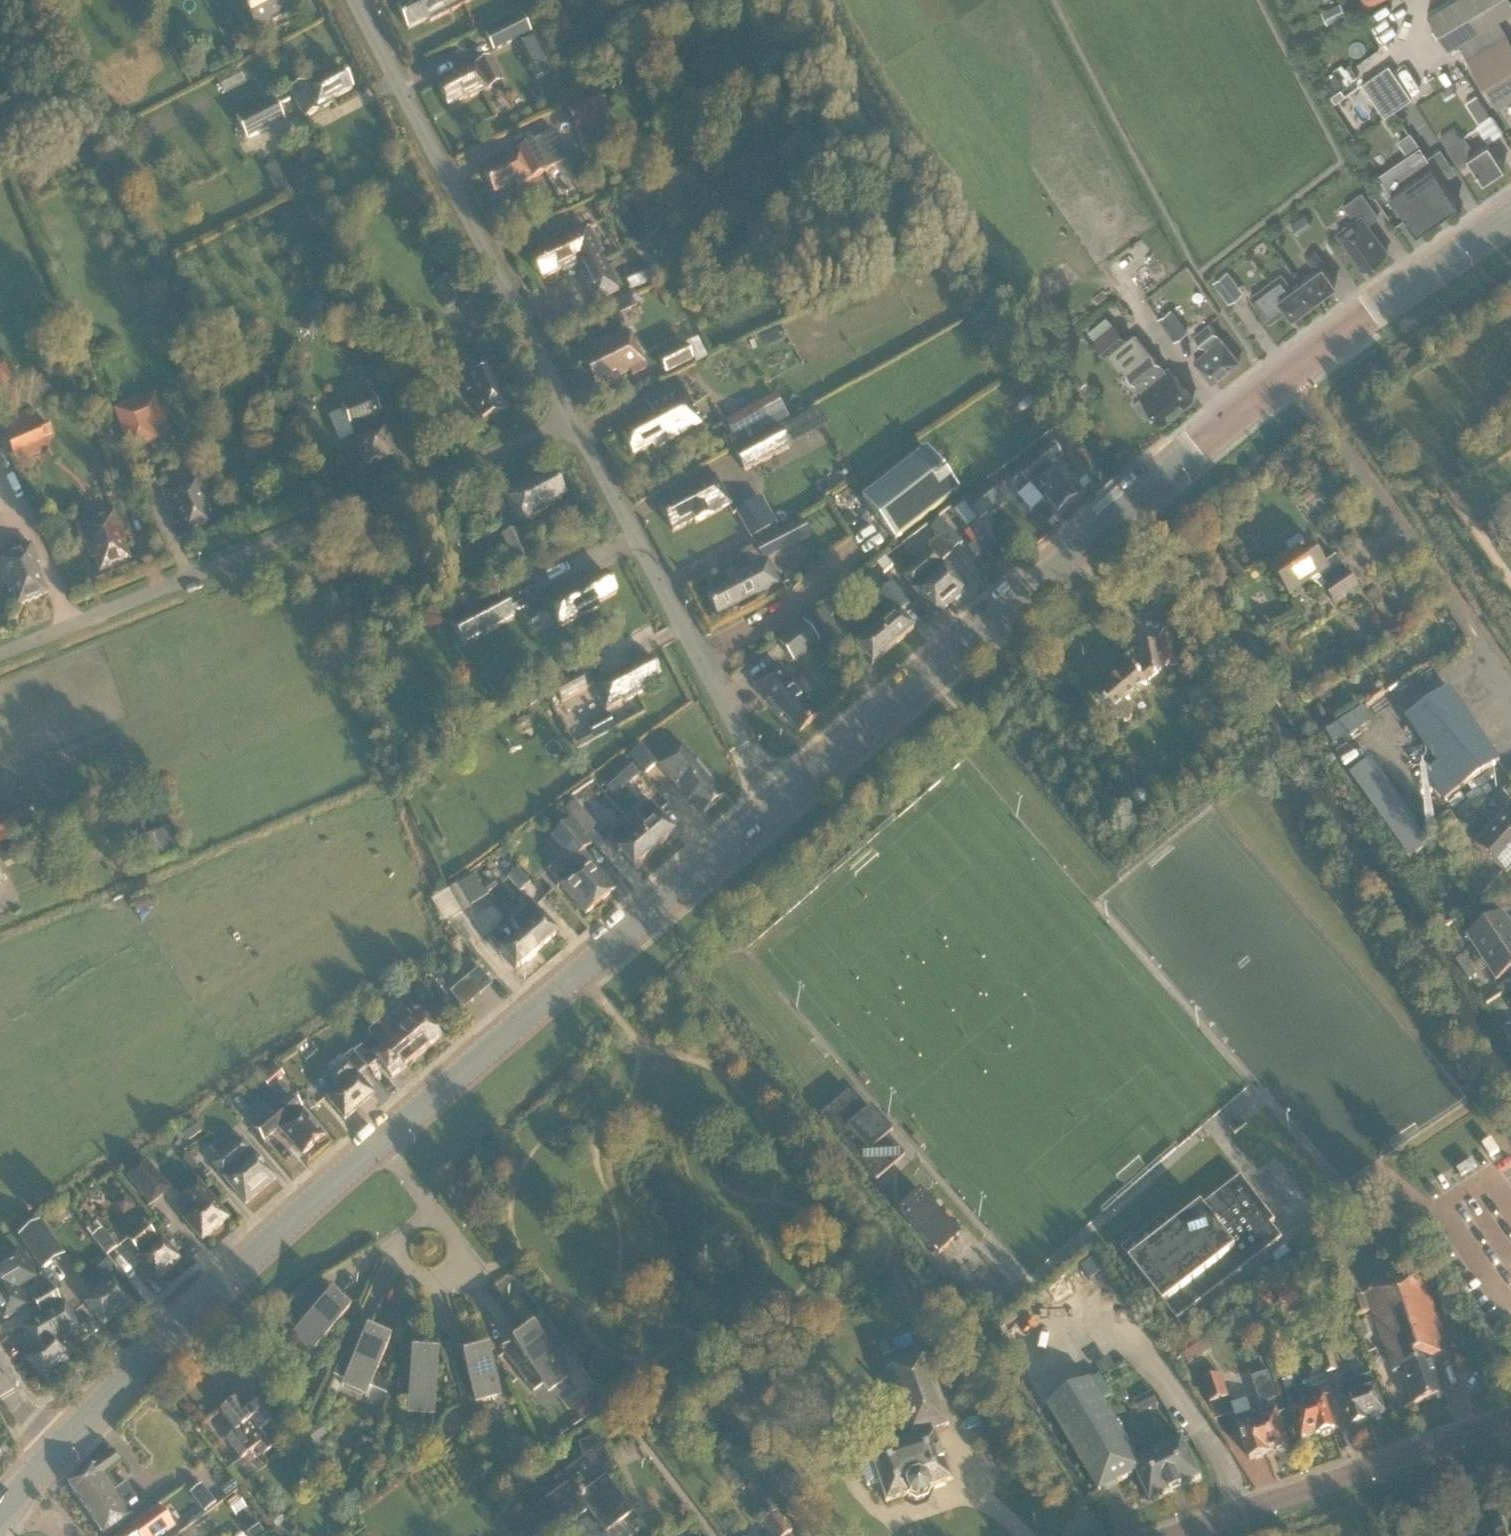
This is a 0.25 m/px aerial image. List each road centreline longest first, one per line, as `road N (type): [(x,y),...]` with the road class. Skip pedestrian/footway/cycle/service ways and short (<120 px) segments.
road 1 (primary): [(775,804),(1283,380)]
road 2 (residential): [(0,654),(574,426)]
road 3 (primary): [(380,1140),(775,804)]
road 4 (residential): [(574,426),(352,0)]
road 5 (primary): [(47,1461),(380,1140)]
road 6 (residential): [(775,804),(574,426)]
road 7 (unclassified): [(1510,686),(1326,427),(1283,380)]
road 8 (tertiary): [(1510,1421),(1172,1535)]
road 9 (primary): [(1283,380),(1510,216)]
road 10 (residential): [(469,1273),(440,1288),(401,1269),(392,1252),(398,1238),(434,1214)]

